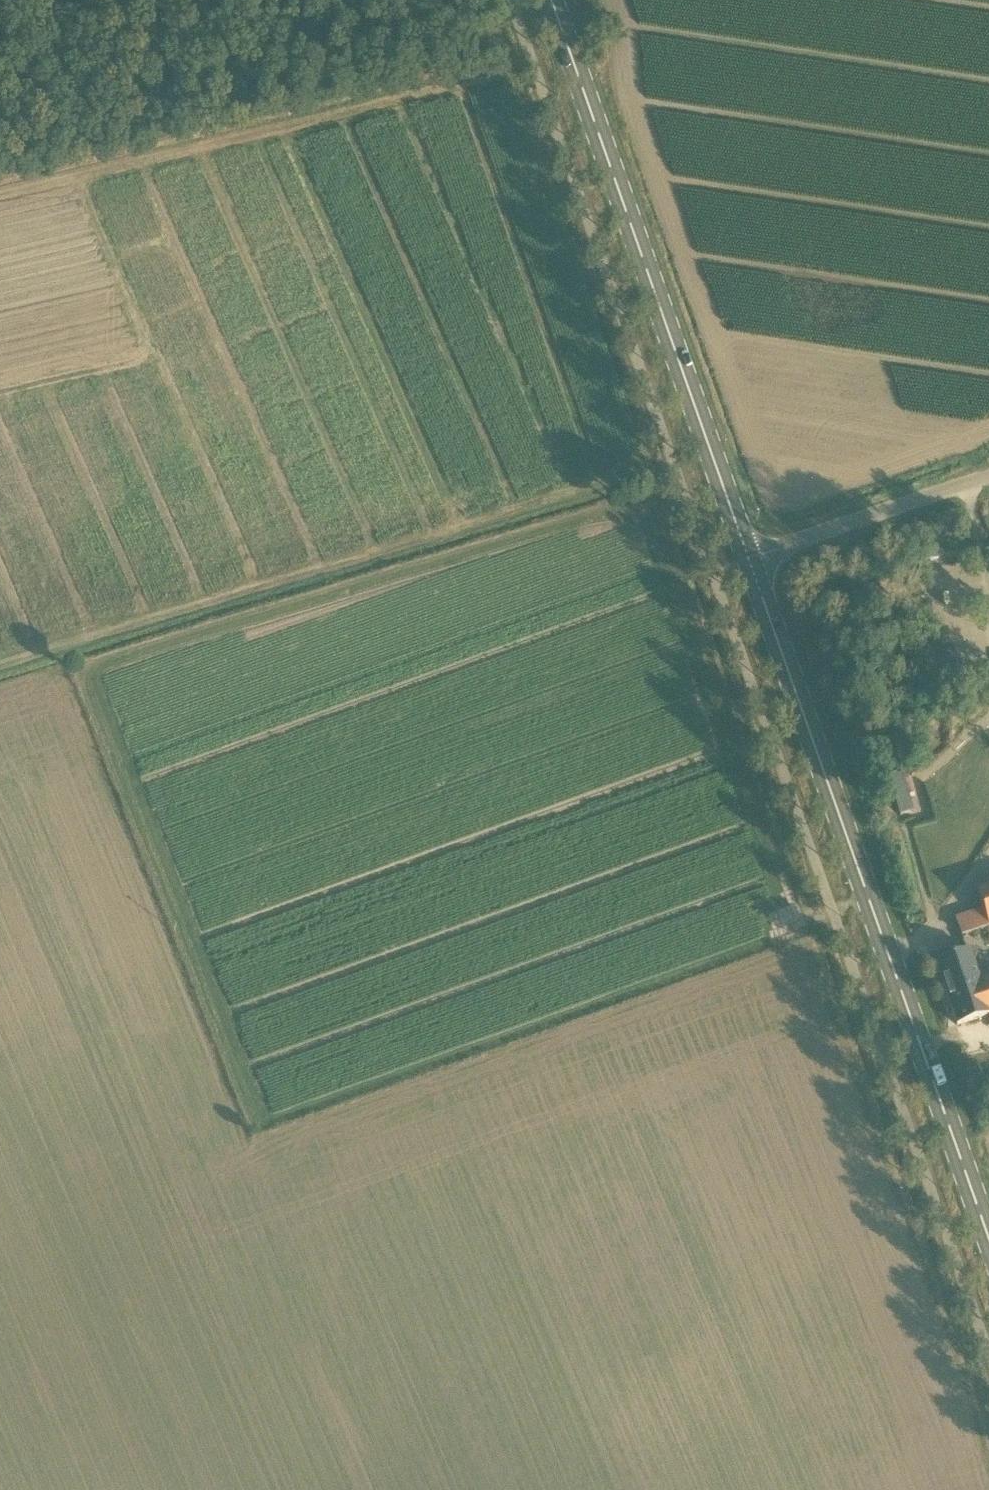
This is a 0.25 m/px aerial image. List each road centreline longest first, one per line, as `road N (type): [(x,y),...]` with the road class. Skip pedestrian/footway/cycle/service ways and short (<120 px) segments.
road 1 (primary): [(988,1250),(749,562)]
road 2 (primary): [(749,562),(552,0)]
road 3 (unclassified): [(749,562),(988,483)]

